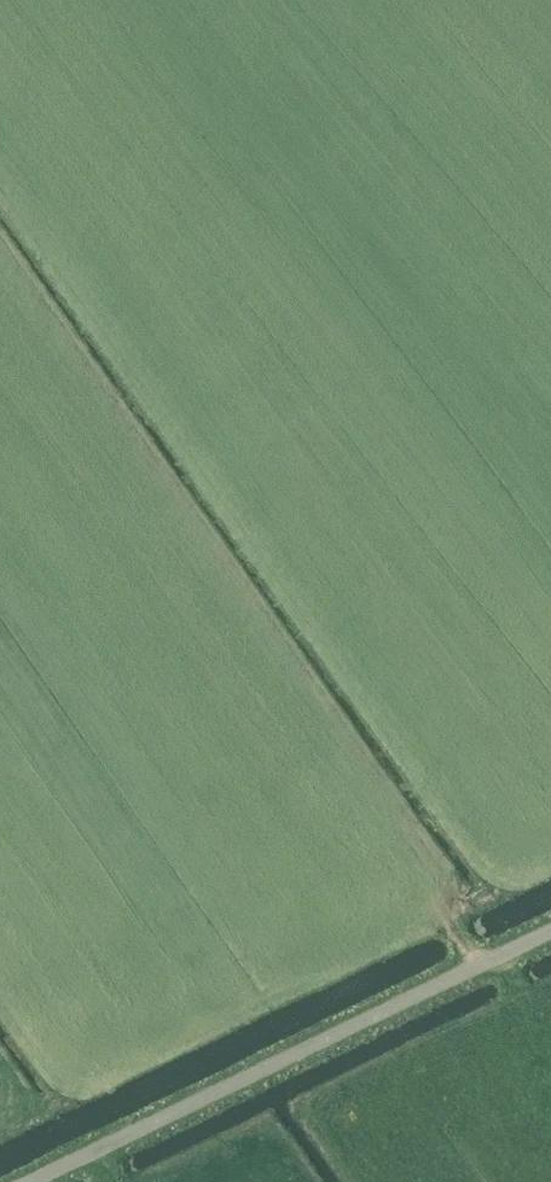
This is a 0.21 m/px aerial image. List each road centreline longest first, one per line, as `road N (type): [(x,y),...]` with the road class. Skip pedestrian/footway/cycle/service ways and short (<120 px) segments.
road 1 (unclassified): [(31,1181),(550,932)]

